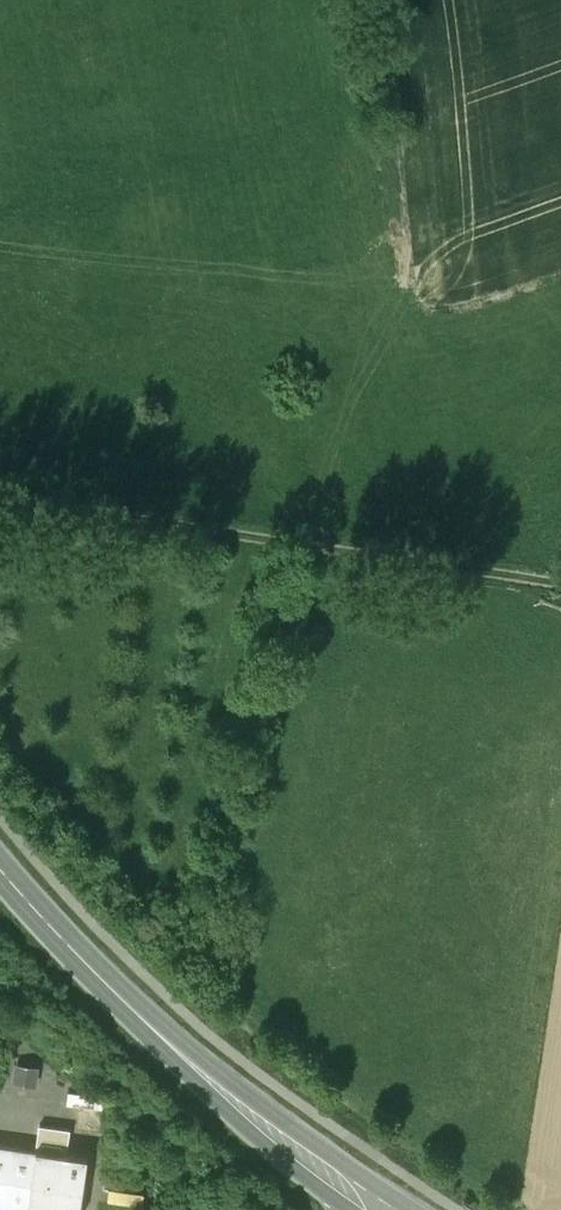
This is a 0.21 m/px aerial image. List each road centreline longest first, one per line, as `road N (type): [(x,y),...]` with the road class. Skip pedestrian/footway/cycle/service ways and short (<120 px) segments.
road 1 (track): [(0,499),(560,581)]
road 2 (secondary): [(408,1209),(264,1106),(64,939)]
road 3 (secondary): [(64,939),(221,1105),(359,1209)]

